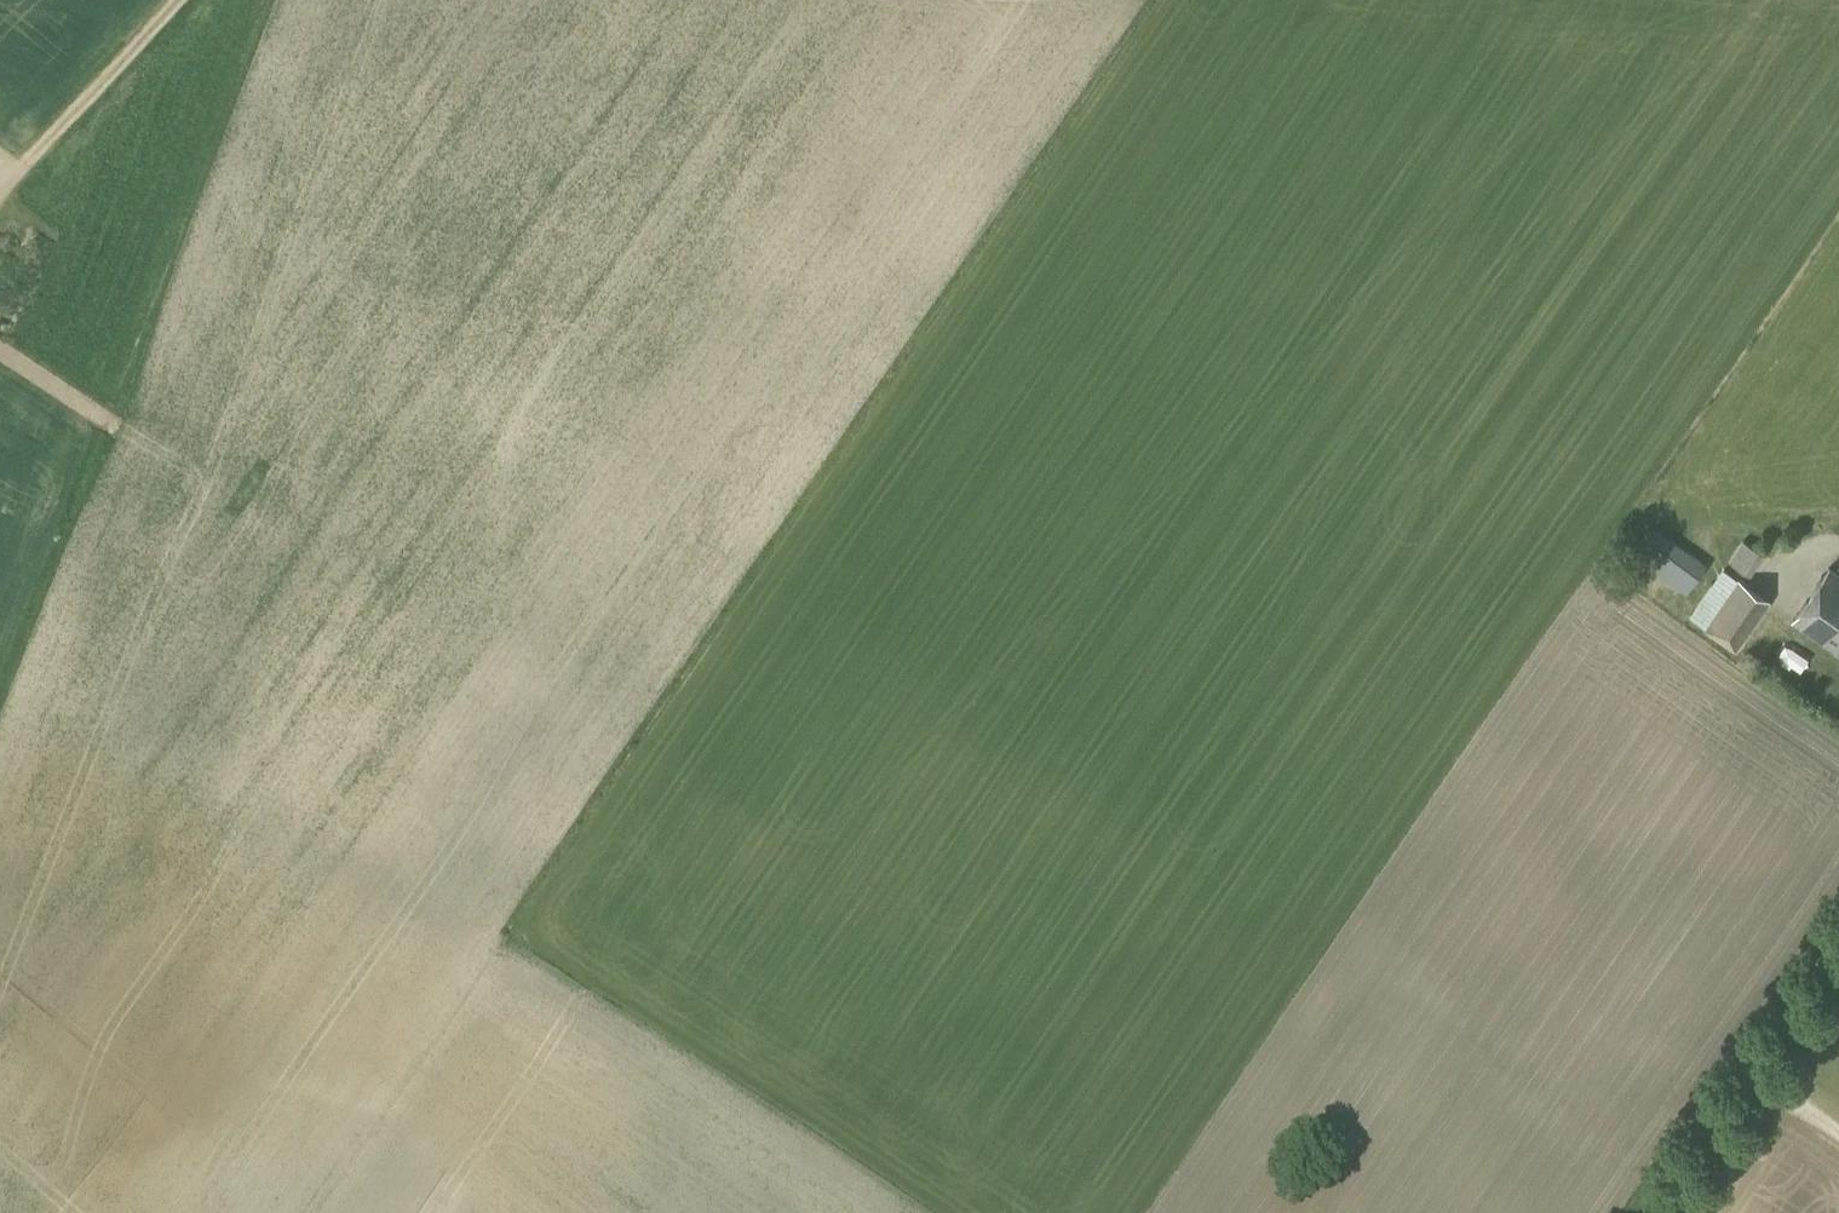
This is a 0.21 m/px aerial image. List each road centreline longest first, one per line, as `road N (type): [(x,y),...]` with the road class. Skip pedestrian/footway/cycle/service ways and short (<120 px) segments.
road 1 (unclassified): [(1656,1212),(1838,953)]
road 2 (track): [(36,157),(179,0)]

